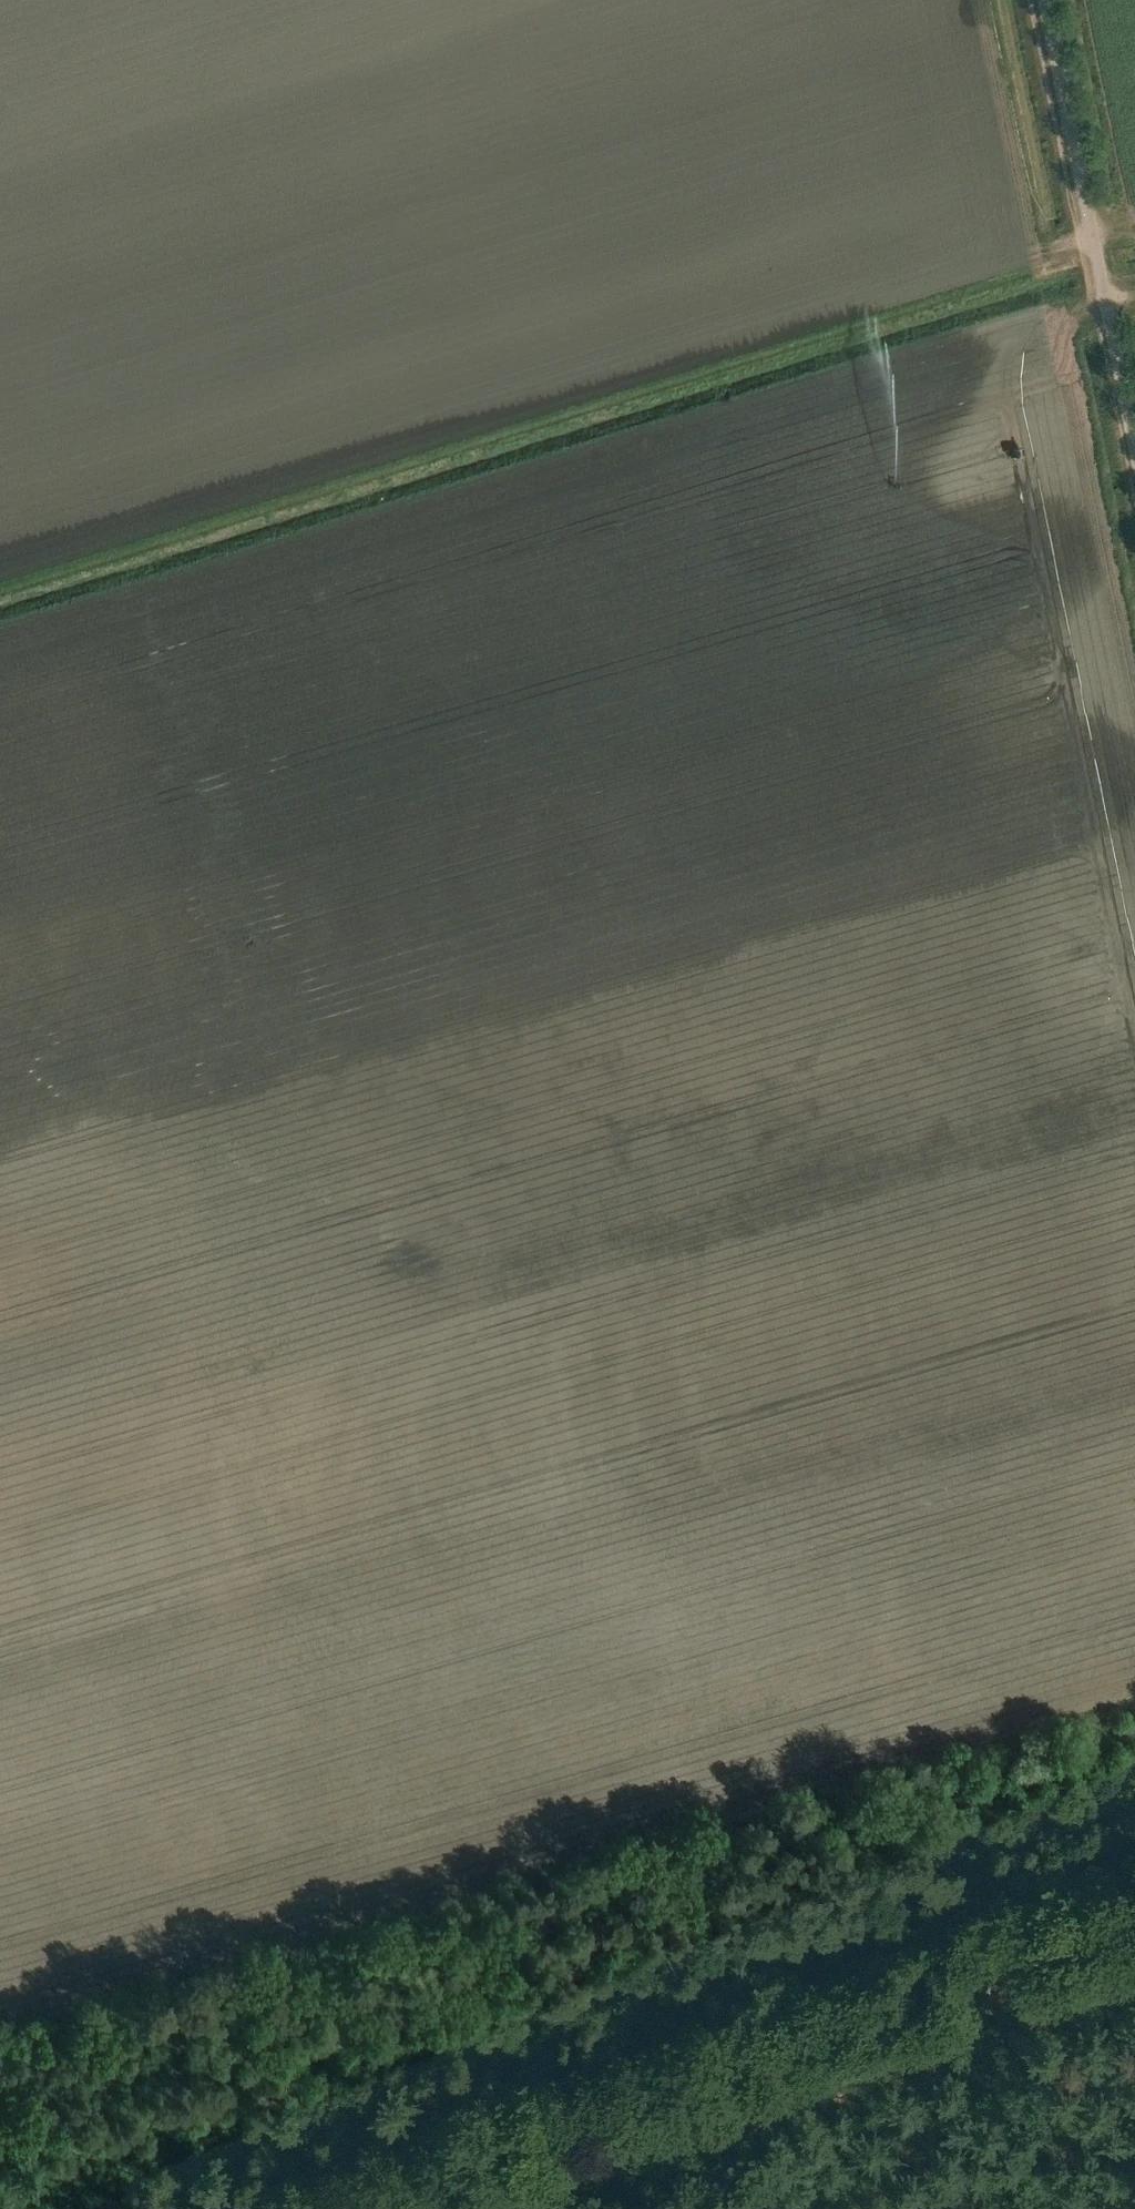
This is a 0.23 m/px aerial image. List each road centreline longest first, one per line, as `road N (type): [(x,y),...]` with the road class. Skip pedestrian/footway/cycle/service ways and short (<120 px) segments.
road 1 (track): [(347,2208),(1134,1907)]
road 2 (unclassified): [(1134,449),(1044,0)]

